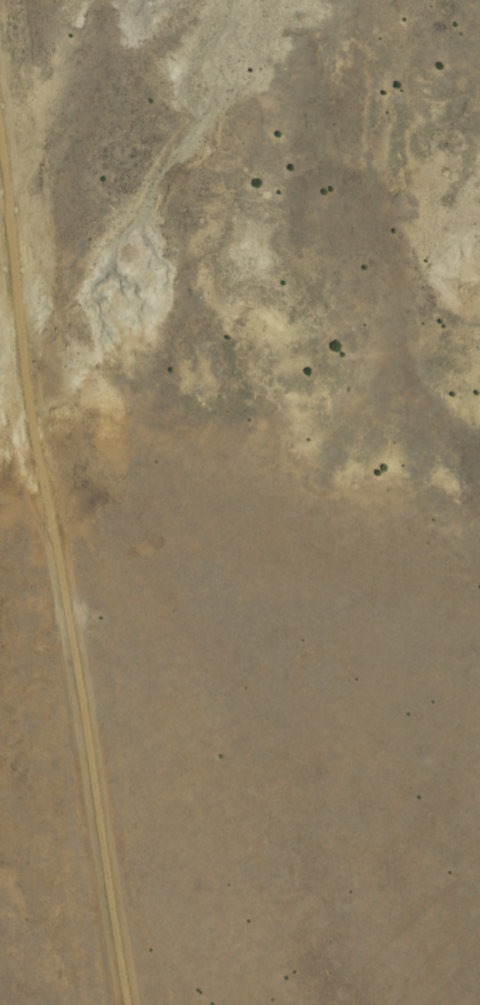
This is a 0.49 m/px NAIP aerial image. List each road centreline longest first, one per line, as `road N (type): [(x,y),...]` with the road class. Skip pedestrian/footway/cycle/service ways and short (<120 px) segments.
road 1 (track): [(156,1004),(84,632),(14,0)]

